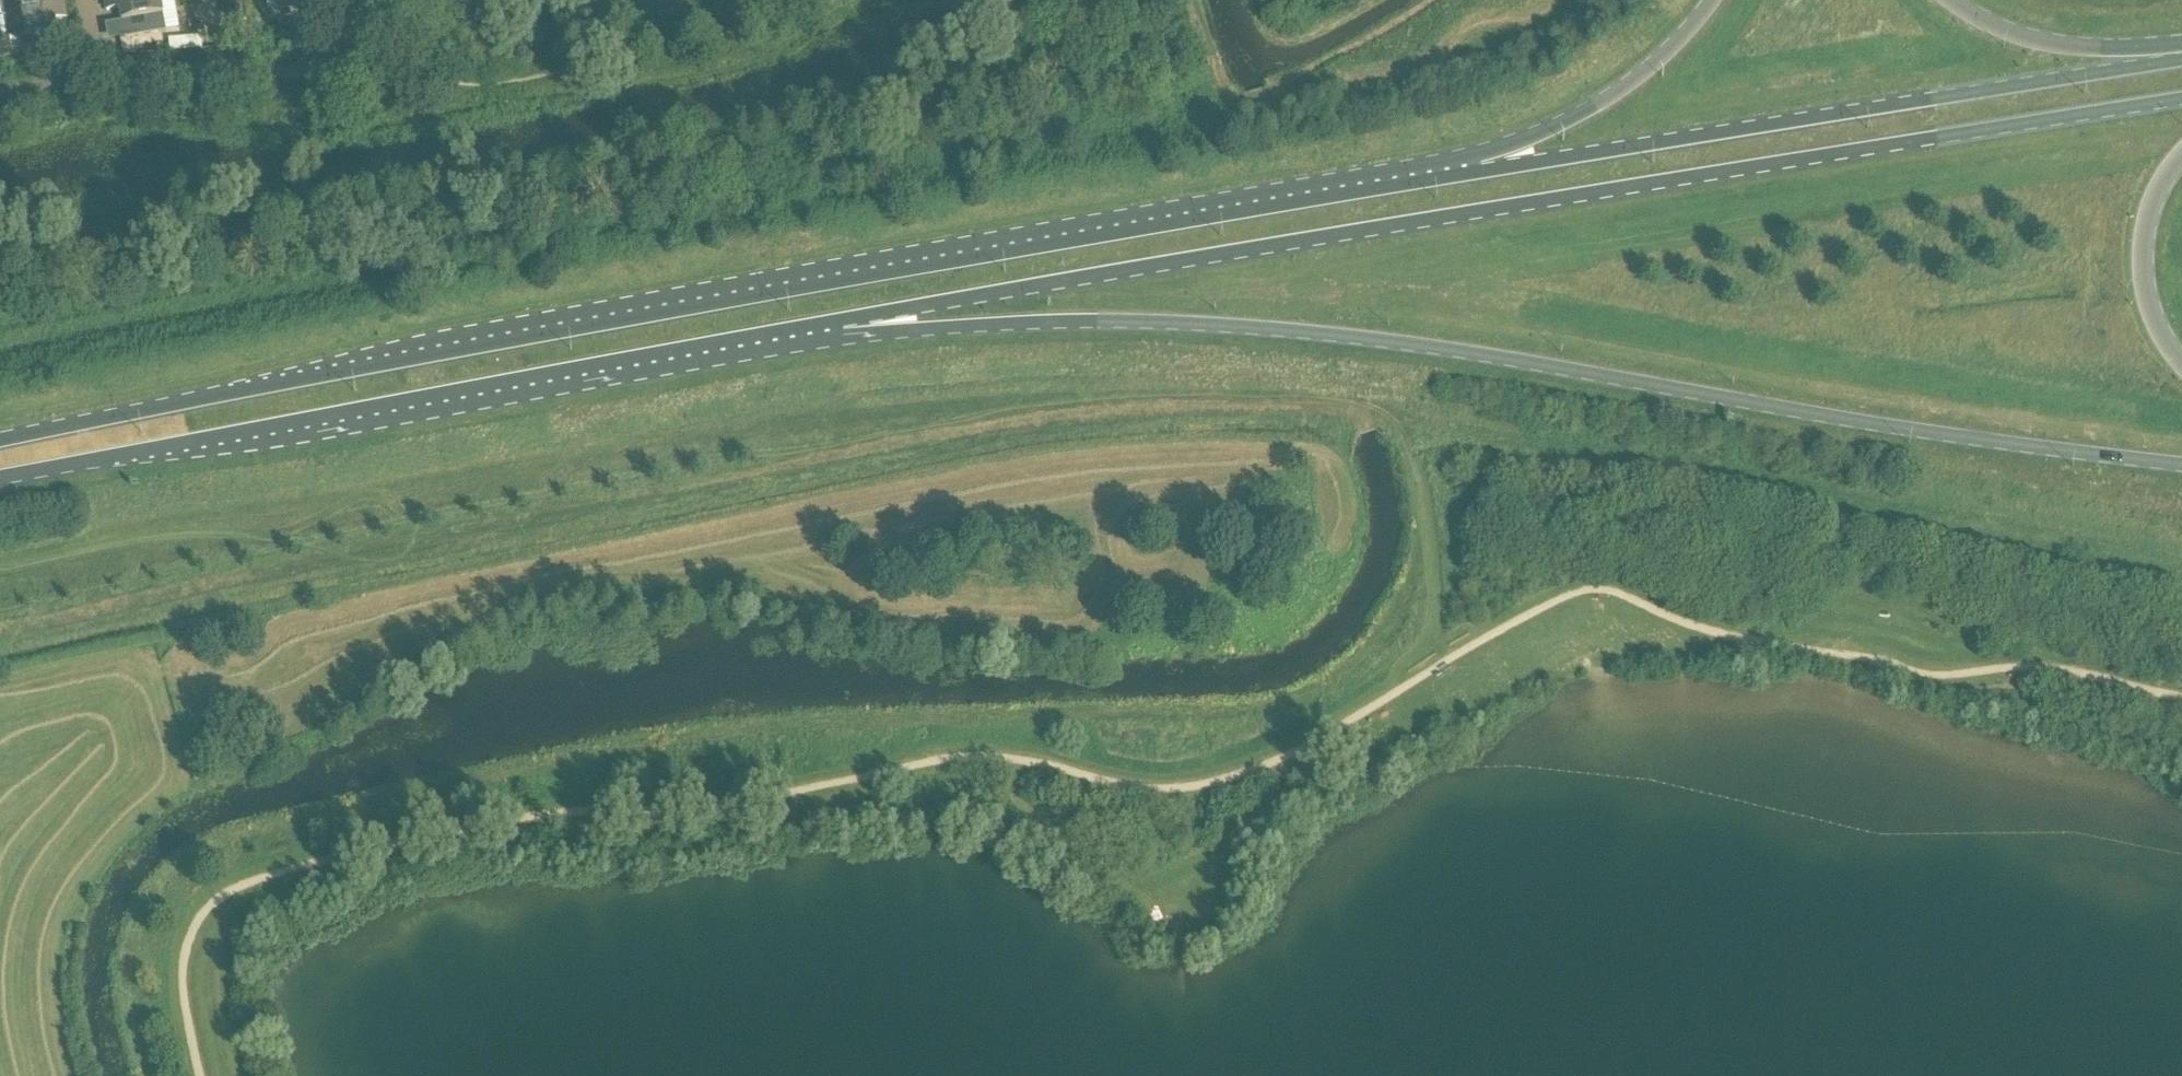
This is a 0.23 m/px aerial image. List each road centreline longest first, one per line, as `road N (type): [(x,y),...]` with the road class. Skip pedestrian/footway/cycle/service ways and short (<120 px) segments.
road 1 (primary): [(1411,182),(373,367),(0,442)]
road 2 (primary): [(850,323),(1618,188),(2181,101)]
road 3 (primary): [(850,323),(1278,330),(2181,465)]
road 4 (primary): [(0,479),(850,323)]
road 5 (primary): [(2181,60),(1411,182)]
road 6 (primary): [(1713,0),(1626,86),(1527,139),(1411,182)]
road 7 (primary): [(2181,48),(2059,45),(1989,23),(1951,0)]
road 8 (primary): [(2181,360),(2155,317),(2144,261),(2156,200),(2181,159)]

